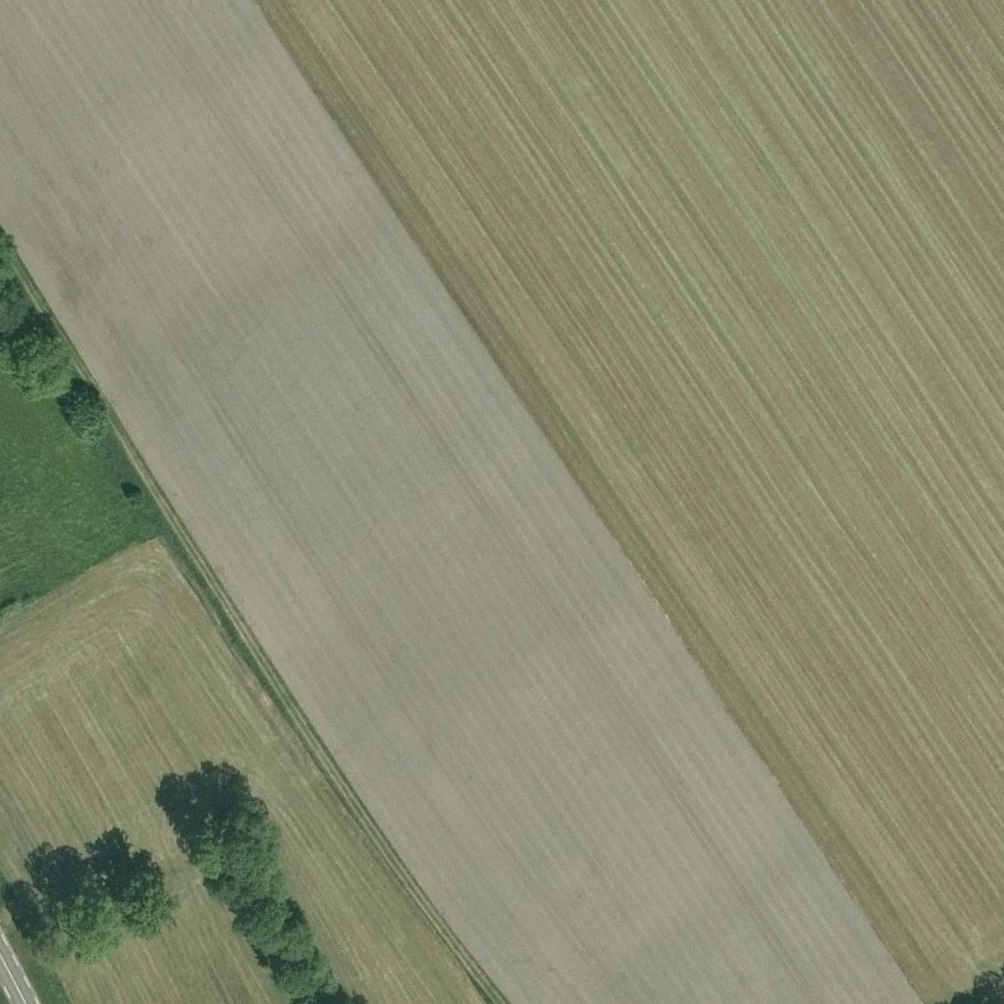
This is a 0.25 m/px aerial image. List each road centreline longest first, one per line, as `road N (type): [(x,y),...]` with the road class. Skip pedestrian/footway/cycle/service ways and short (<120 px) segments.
road 1 (track): [(0,246),(328,774),(498,1003)]

